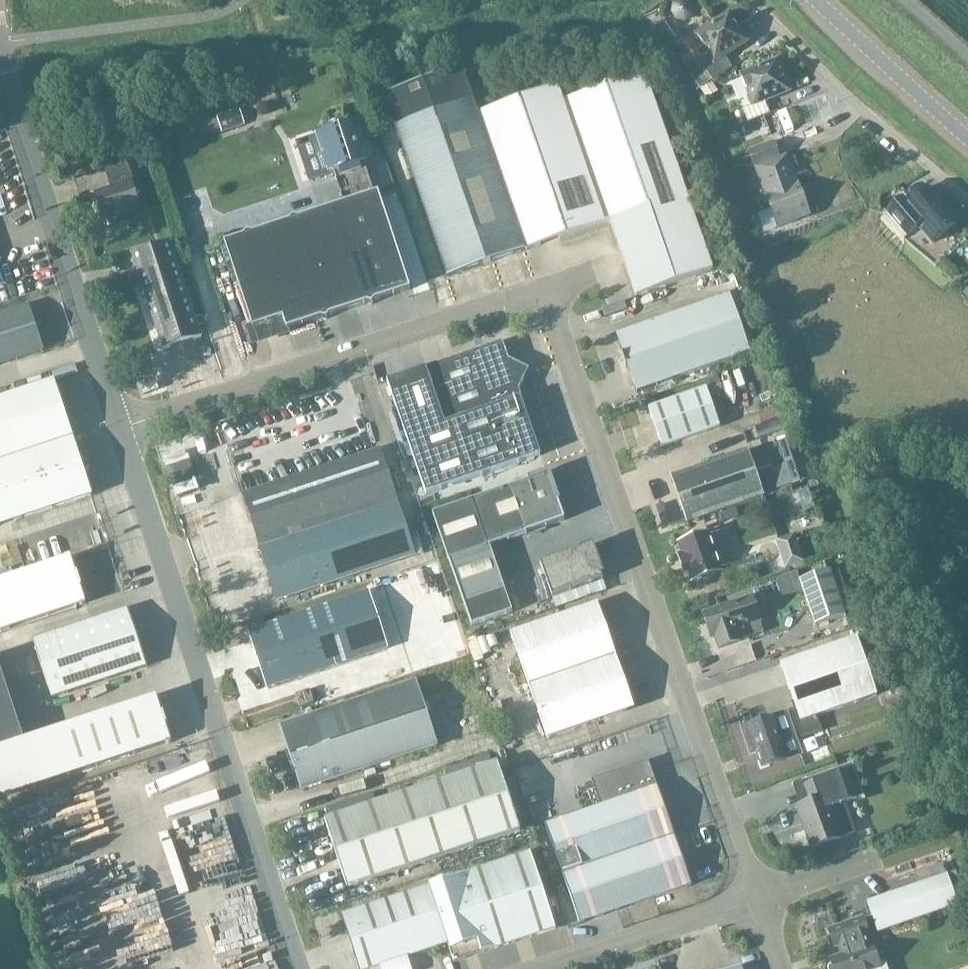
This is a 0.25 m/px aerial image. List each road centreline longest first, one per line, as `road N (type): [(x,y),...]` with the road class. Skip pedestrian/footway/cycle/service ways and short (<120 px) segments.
road 1 (unclassified): [(753,897),(544,289)]
road 2 (unclassified): [(296,968),(119,426)]
road 3 (unclassified): [(119,426),(544,289)]
road 4 (unclassified): [(119,426),(0,42)]
road 5 (residential): [(967,199),(748,0)]
road 6 (unclassified): [(540,968),(753,897)]
road 7 (tertiary): [(967,136),(814,0)]
road 8 (unclassified): [(753,897),(874,859)]

